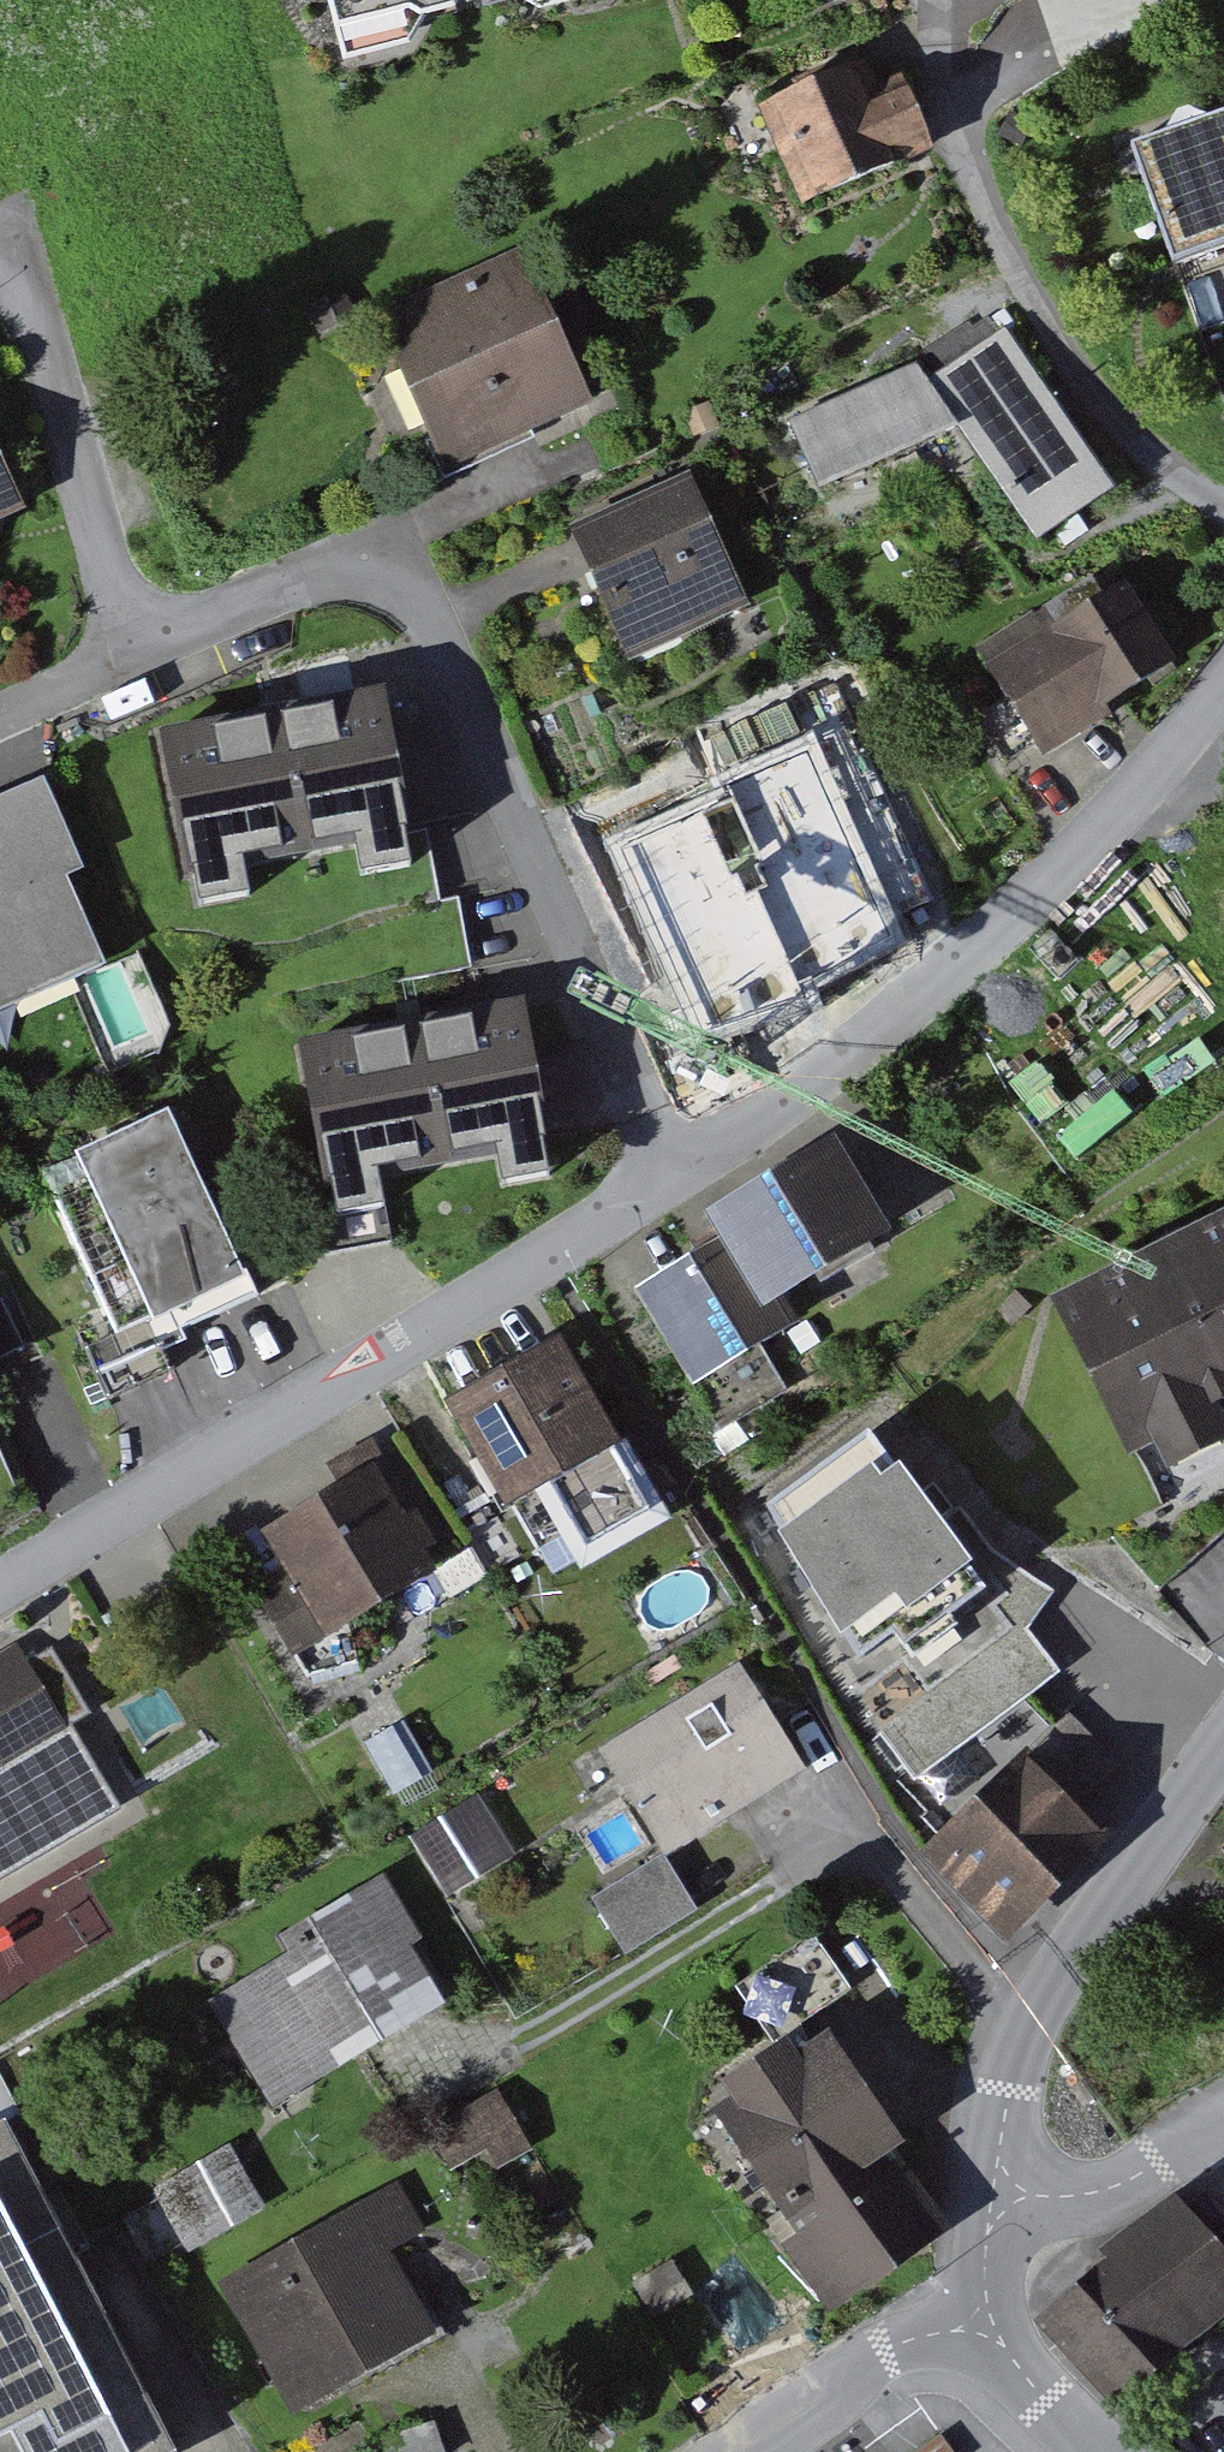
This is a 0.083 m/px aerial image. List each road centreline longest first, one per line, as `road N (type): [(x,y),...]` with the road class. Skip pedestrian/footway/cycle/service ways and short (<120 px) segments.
road 1 (residential): [(142,657),(290,585),(343,573),(389,581),(432,604),(682,1179)]
road 2 (residential): [(0,1591),(210,1474),(682,1179)]
road 3 (residential): [(682,1179),(949,981),(1190,750),(1223,701)]
road 4 (residential): [(1007,2201),(1003,2128),(1021,2030),(1223,1767)]
road 5 (residential): [(0,273),(25,282),(59,319),(142,657)]
road 6 (residential): [(746,2451),(881,2350),(984,2326)]
road 7 (residential): [(1007,2201),(1100,2197),(1223,2119)]
road 8 (residential): [(1095,2451),(984,2326)]
road 9 (residential): [(0,724),(142,657)]
road 10 (residential): [(984,2326),(988,2247),(1007,2201)]

